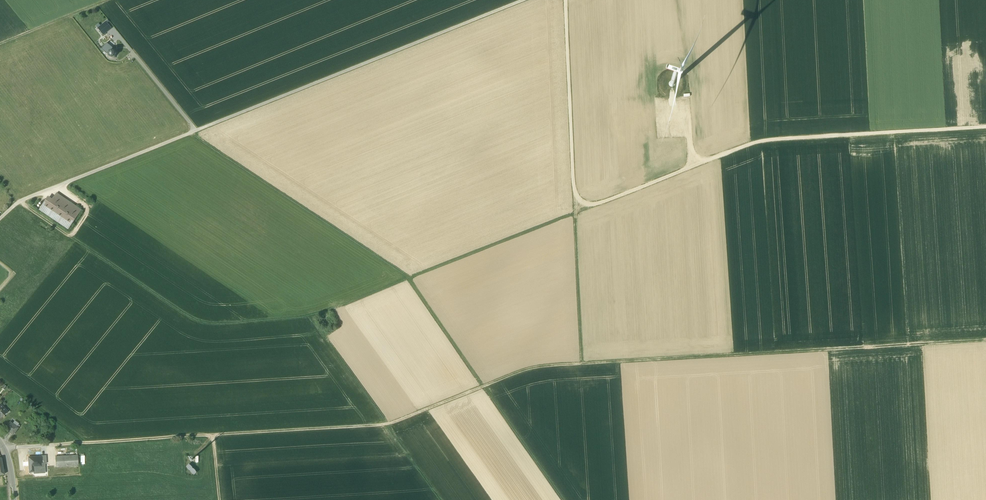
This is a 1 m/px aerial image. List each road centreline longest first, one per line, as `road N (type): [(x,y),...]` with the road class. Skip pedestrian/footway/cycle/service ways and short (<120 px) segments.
road 1 (track): [(212,435),(387,426),(543,366),(985,339)]
road 2 (track): [(565,0),(575,214),(770,140),(969,128)]
road 3 (track): [(190,133),(407,281),(563,499)]
road 4 (track): [(388,425),(311,318),(202,325),(19,202)]
road 5 (track): [(311,318),(575,214),(582,364)]
road 6 (track): [(219,499),(212,435),(56,445)]

